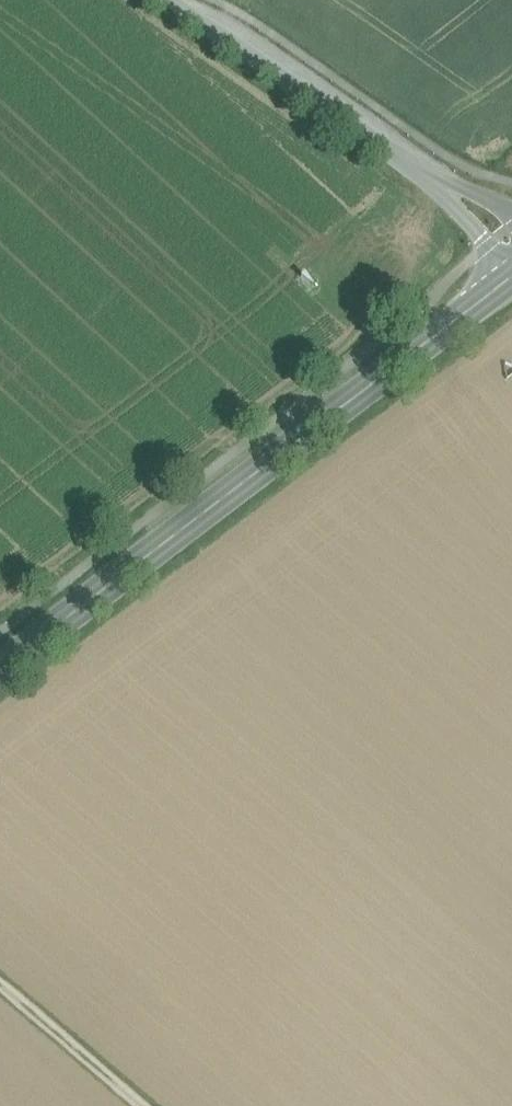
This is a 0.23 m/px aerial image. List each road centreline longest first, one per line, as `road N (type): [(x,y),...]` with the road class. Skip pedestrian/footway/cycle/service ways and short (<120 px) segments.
road 1 (primary): [(0,670),(511,277)]
road 2 (unclassified): [(511,244),(174,0)]
road 3 (track): [(143,1105),(0,983)]

